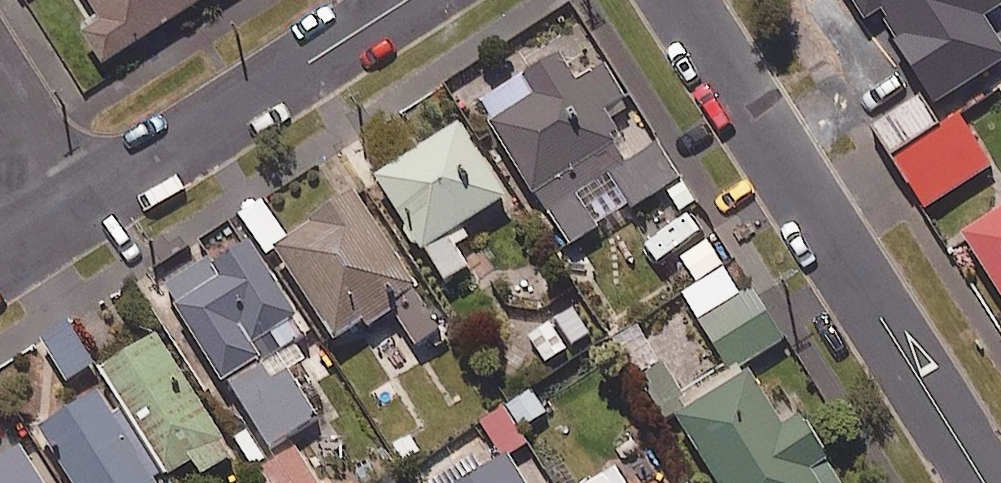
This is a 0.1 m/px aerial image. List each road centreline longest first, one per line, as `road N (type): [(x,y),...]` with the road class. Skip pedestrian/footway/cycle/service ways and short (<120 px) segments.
road 1 (residential): [(985,482),(681,0)]
road 2 (residential): [(79,211),(407,0)]
road 3 (residential): [(79,211),(0,86)]

